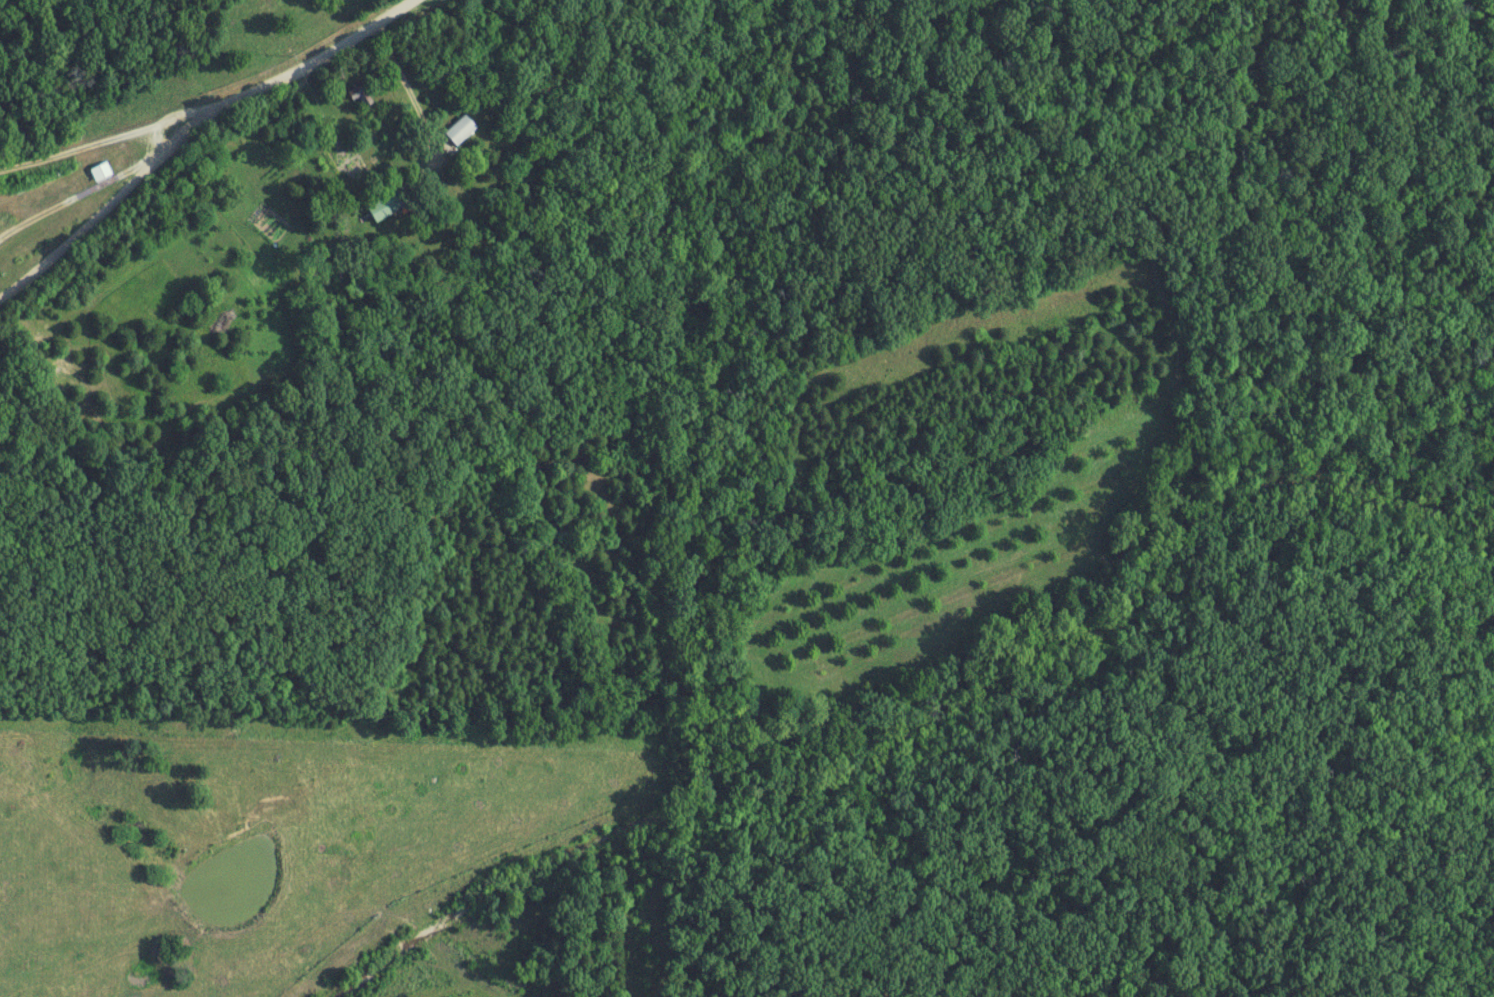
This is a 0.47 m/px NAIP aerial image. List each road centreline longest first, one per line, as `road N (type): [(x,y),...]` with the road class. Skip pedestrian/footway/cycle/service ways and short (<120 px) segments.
road 1 (residential): [(401,0),(272,82),(0,177)]
road 2 (residential): [(0,297),(130,188),(177,140),(190,109)]

